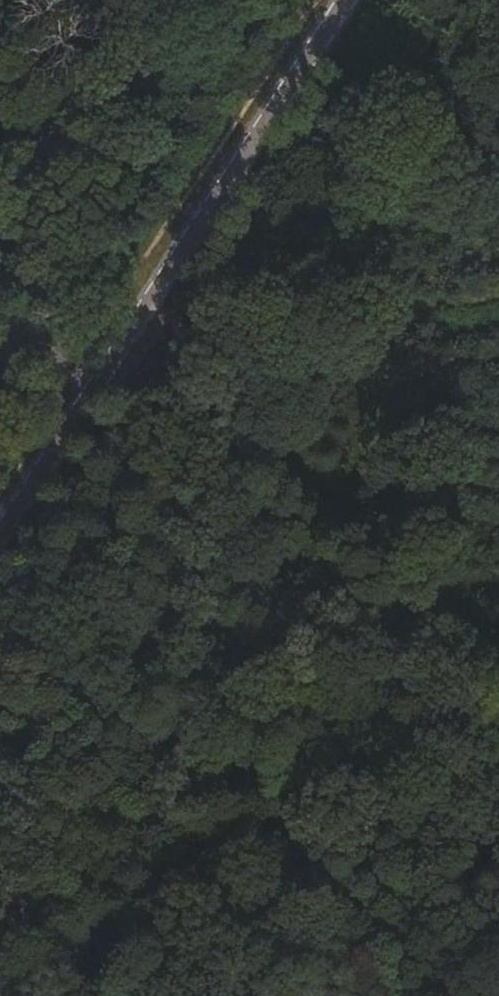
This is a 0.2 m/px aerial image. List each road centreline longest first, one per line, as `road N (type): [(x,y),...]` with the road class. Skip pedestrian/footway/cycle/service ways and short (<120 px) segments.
road 1 (track): [(498,628),(142,322)]
road 2 (track): [(237,995),(251,968),(263,879),(327,780),(385,731),(490,705),(498,693)]
road 3 (unclassified): [(142,322),(347,0)]
road 4 (unclassified): [(0,540),(142,322)]
road 5 (track): [(0,198),(142,322)]
road 6 (unclassified): [(142,322),(94,339),(0,345)]

